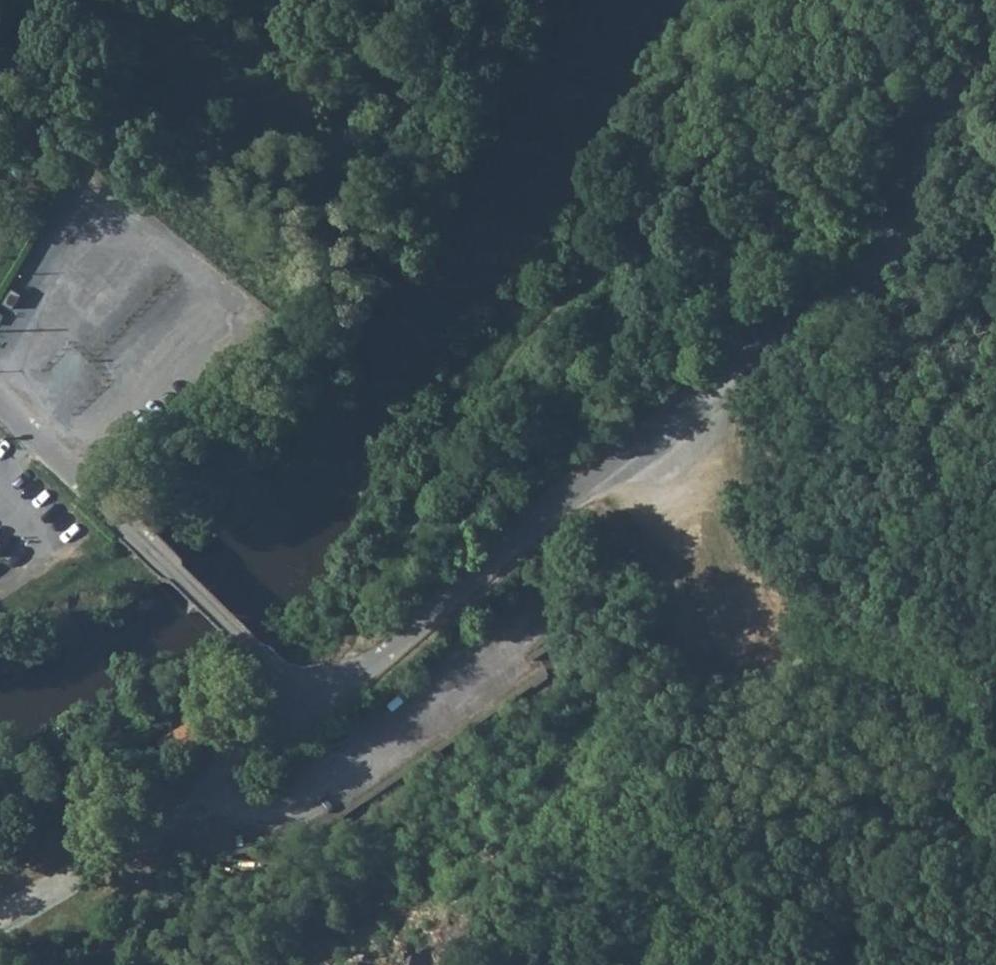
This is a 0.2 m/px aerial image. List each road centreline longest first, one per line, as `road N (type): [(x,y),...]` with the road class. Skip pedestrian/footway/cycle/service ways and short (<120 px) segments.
road 1 (tertiary): [(0,407),(281,673),(314,687),(334,684),(551,517),(697,393),(791,329),(872,291),(888,268),(915,126),(995,44)]
road 2 (track): [(236,759),(0,922)]
road 3 (track): [(129,964),(188,849),(182,795)]

